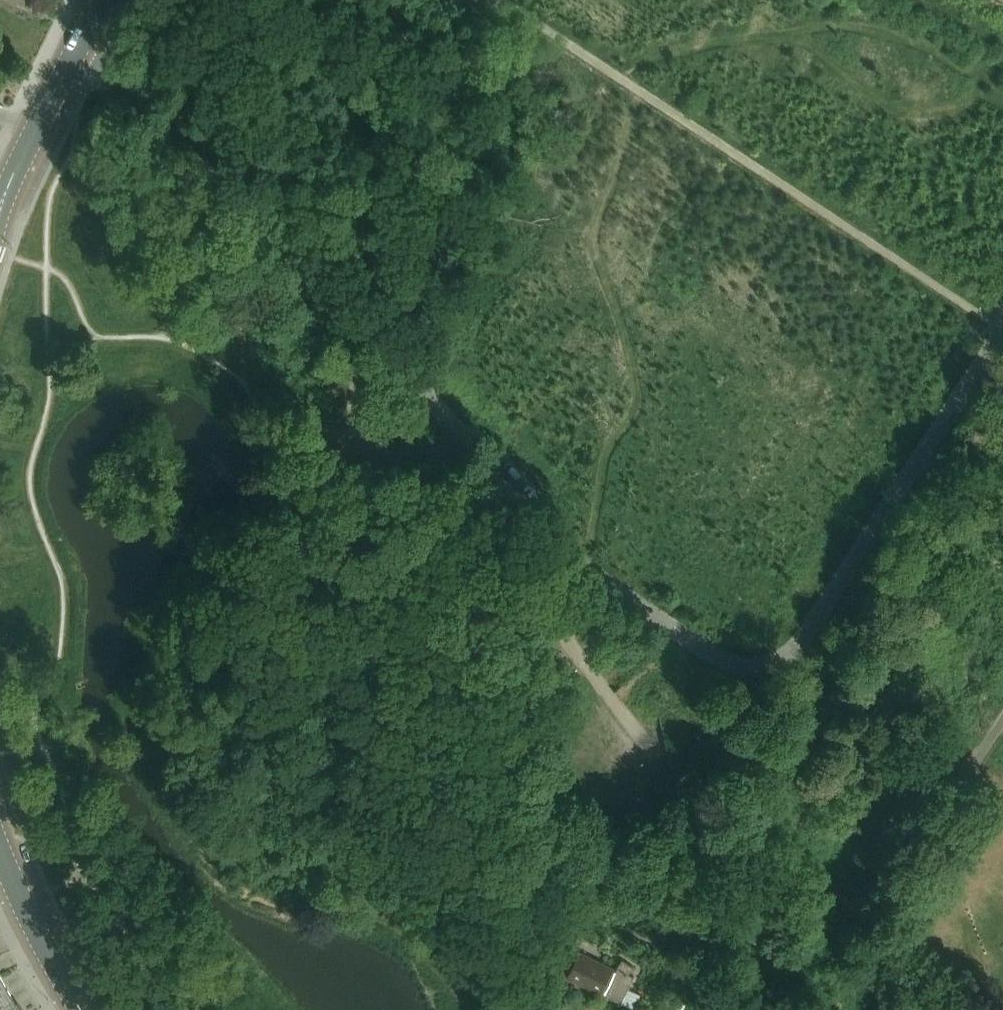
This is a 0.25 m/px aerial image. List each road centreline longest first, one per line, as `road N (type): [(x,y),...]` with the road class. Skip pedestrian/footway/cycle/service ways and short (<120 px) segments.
road 1 (unclassified): [(1002,327),(800,640),(781,661),(715,658),(598,578),(511,492),(149,88),(81,43)]
road 2 (secondary): [(2,202),(81,43)]
road 3 (secondary): [(80,1009),(0,853)]

